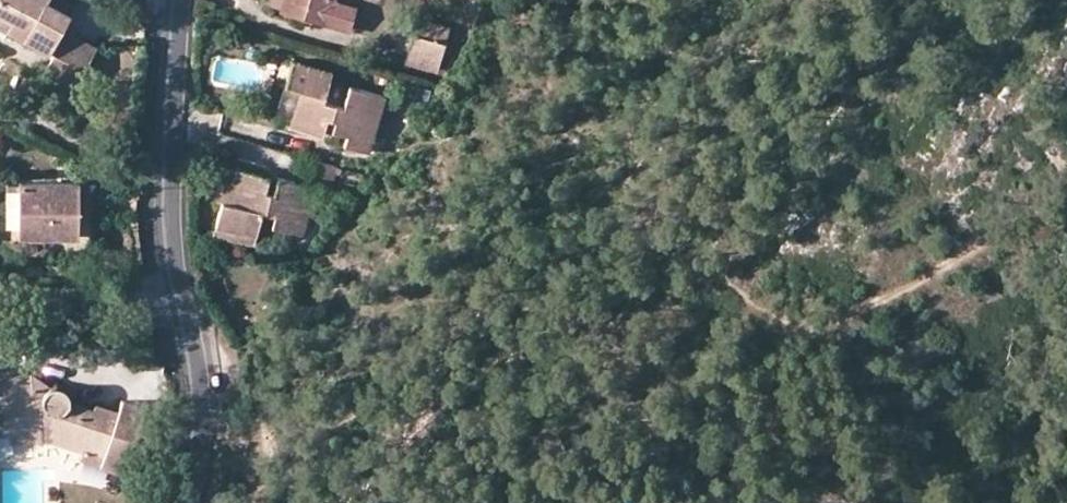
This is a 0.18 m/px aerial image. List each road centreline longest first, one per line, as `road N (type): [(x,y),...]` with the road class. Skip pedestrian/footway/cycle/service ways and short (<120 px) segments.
road 1 (residential): [(181,0),(170,105),(172,262),(201,410),(182,502)]

